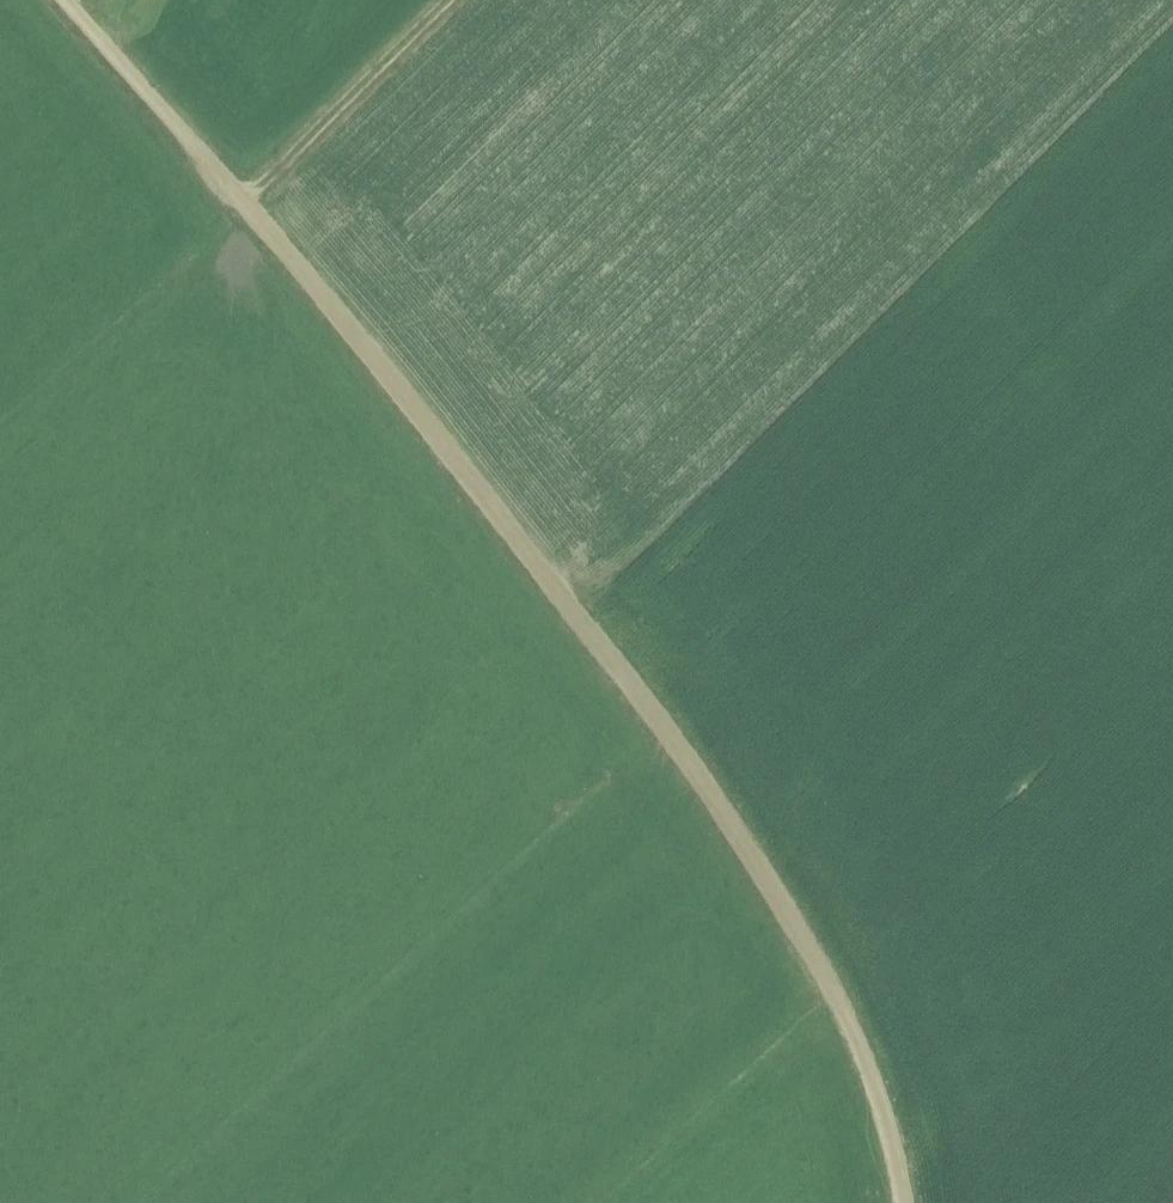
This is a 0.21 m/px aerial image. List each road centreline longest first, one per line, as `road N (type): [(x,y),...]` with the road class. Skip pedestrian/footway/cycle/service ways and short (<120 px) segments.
road 1 (track): [(901,1202),(878,1104),(843,1018),(706,785),(406,395),(63,0)]
road 2 (track): [(243,203),(449,0)]

